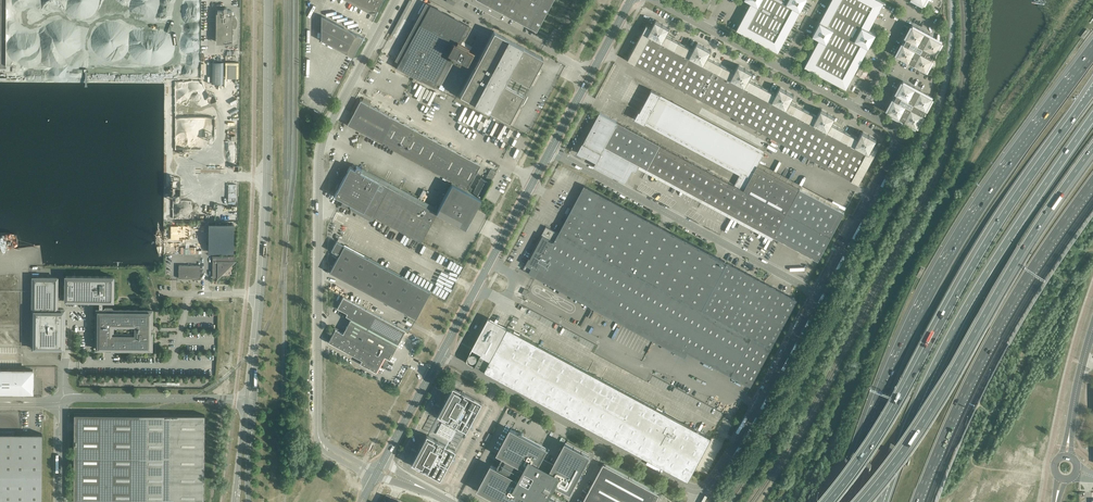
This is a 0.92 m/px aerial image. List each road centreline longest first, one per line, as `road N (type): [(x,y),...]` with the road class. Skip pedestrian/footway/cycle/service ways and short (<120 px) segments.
road 1 (unclassified): [(441,355),(701,490),(747,424),(818,294)]
road 2 (motorway): [(1092,53),(943,268),(890,379),(849,501)]
road 3 (motorway): [(1092,91),(995,225),(873,440),(827,501)]
road 4 (unclassified): [(318,433),(321,151),(397,0)]
road 5 (motorway): [(880,501),(956,324),(1092,118)]
road 6 (motorway): [(861,501),(1092,147)]
road 7 (motorway): [(917,501),(987,345),(1092,181)]
road 8 (unclassified): [(818,294),(550,150)]
road 9 (tertiary): [(268,0),(260,295)]
road 10 (unclassified): [(246,400),(70,399),(63,501)]
road 11 (tertiary): [(441,355),(550,150)]
road 12 (unclassified): [(818,294),(899,142),(893,128),(856,108)]
road 13 (tertiary): [(550,150),(631,0)]
road 14 (tertiary): [(382,463),(441,355)]

